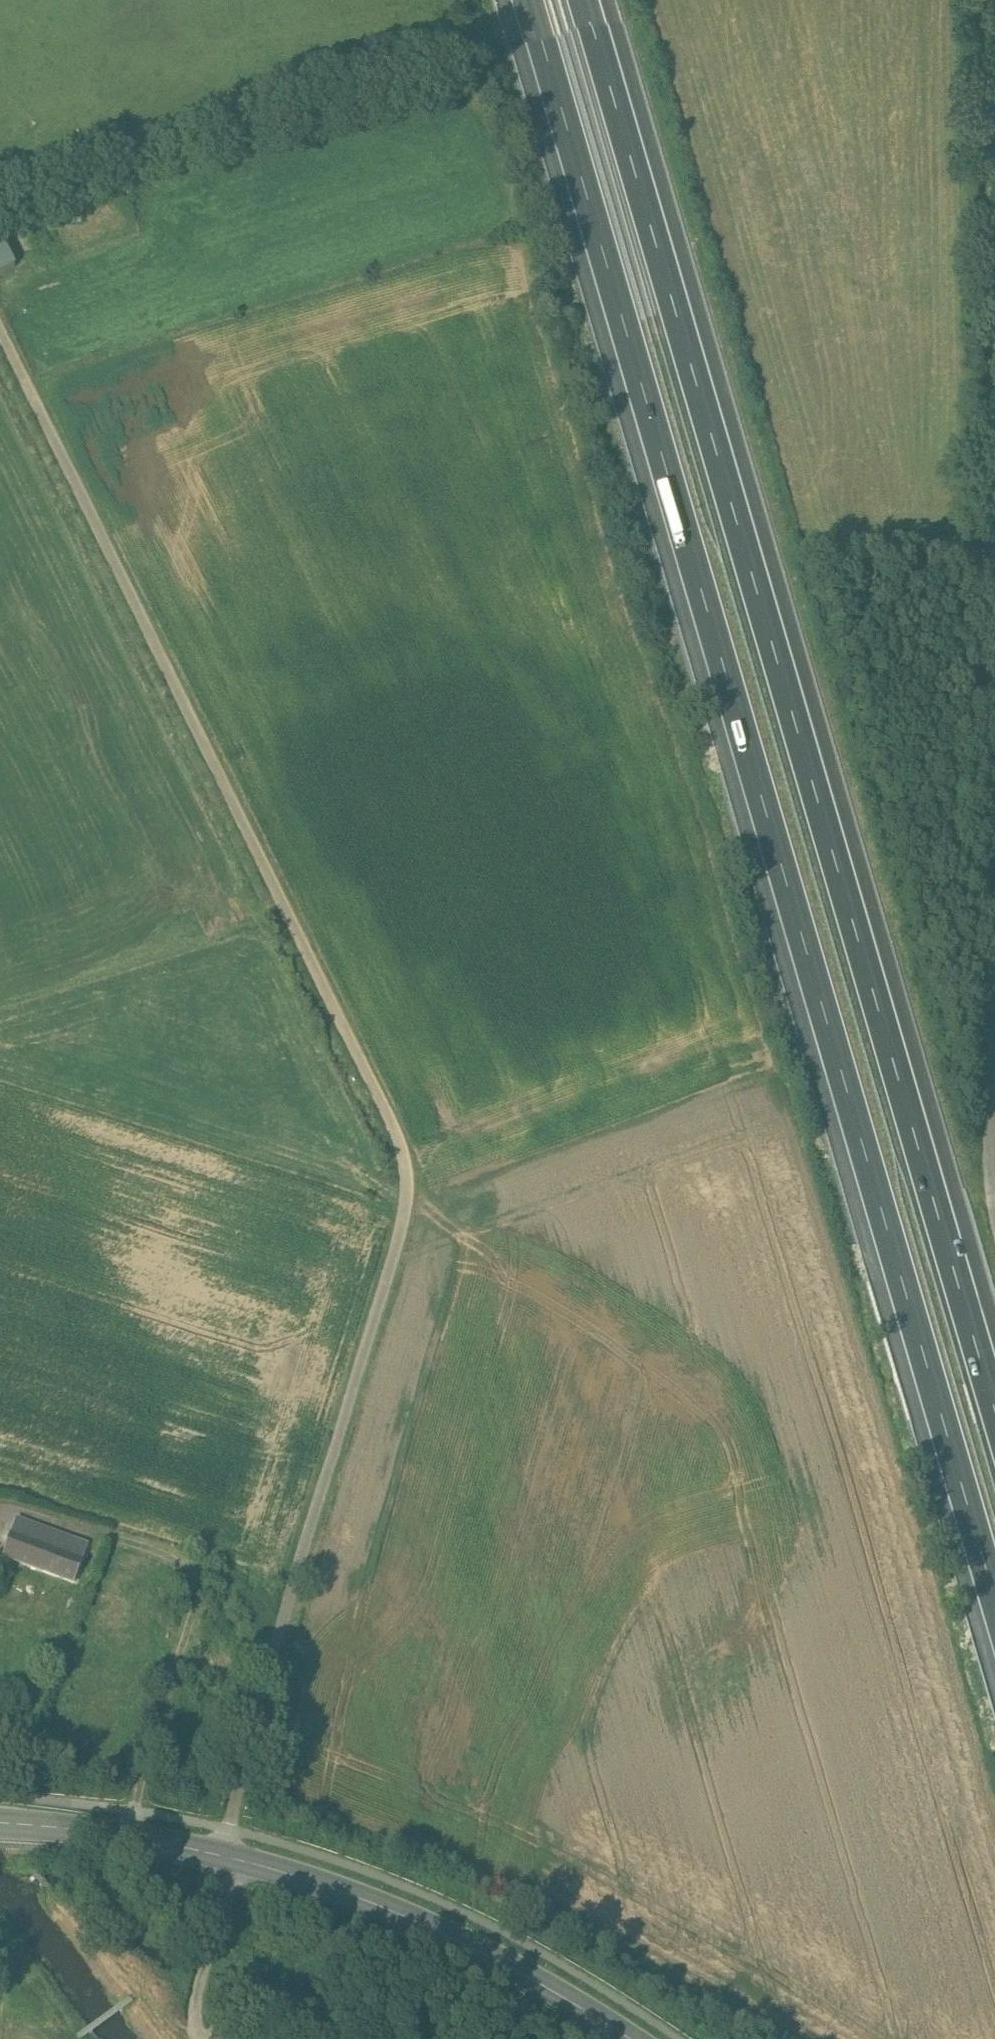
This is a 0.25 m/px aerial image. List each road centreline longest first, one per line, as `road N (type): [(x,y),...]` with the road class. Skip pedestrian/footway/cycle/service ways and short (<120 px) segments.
road 1 (motorway): [(526,0),(994,1604)]
road 2 (unclassified): [(226,1859),(302,1545),(403,1227),(407,1171),(403,1147),(0,331)]
road 3 (motorway): [(994,1416),(584,0)]
road 4 (secondary): [(626,2038),(509,1967),(392,1909),(226,1859)]
road 5 (secondary): [(226,1859),(130,1838),(0,1825)]
road 6 (track): [(201,2038),(194,2025),(226,1859)]

